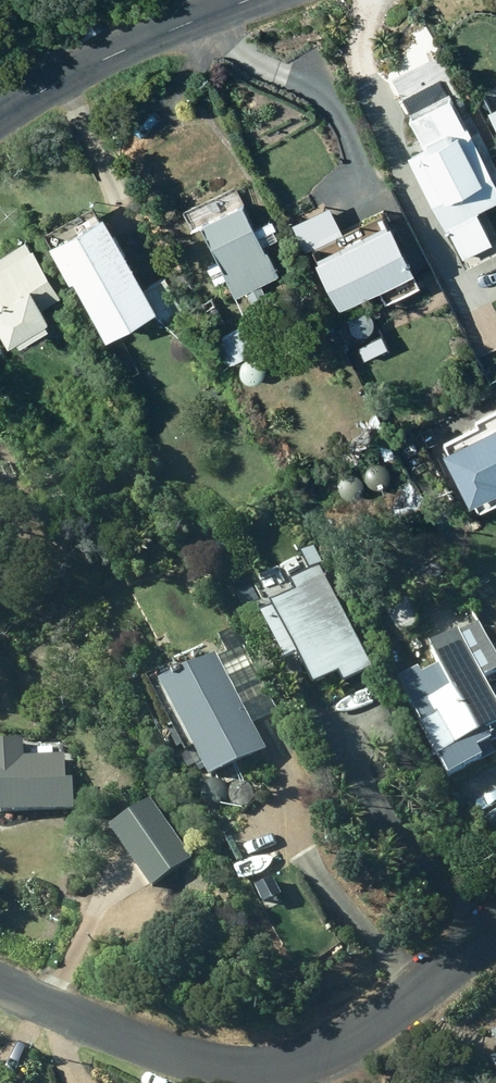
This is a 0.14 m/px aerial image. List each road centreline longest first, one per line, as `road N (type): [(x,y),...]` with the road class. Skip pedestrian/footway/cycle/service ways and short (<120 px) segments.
road 1 (residential): [(0,982),(196,1060),(257,1069),(345,1042),(495,926)]
road 2 (tertiary): [(0,116),(94,64),(249,0)]

